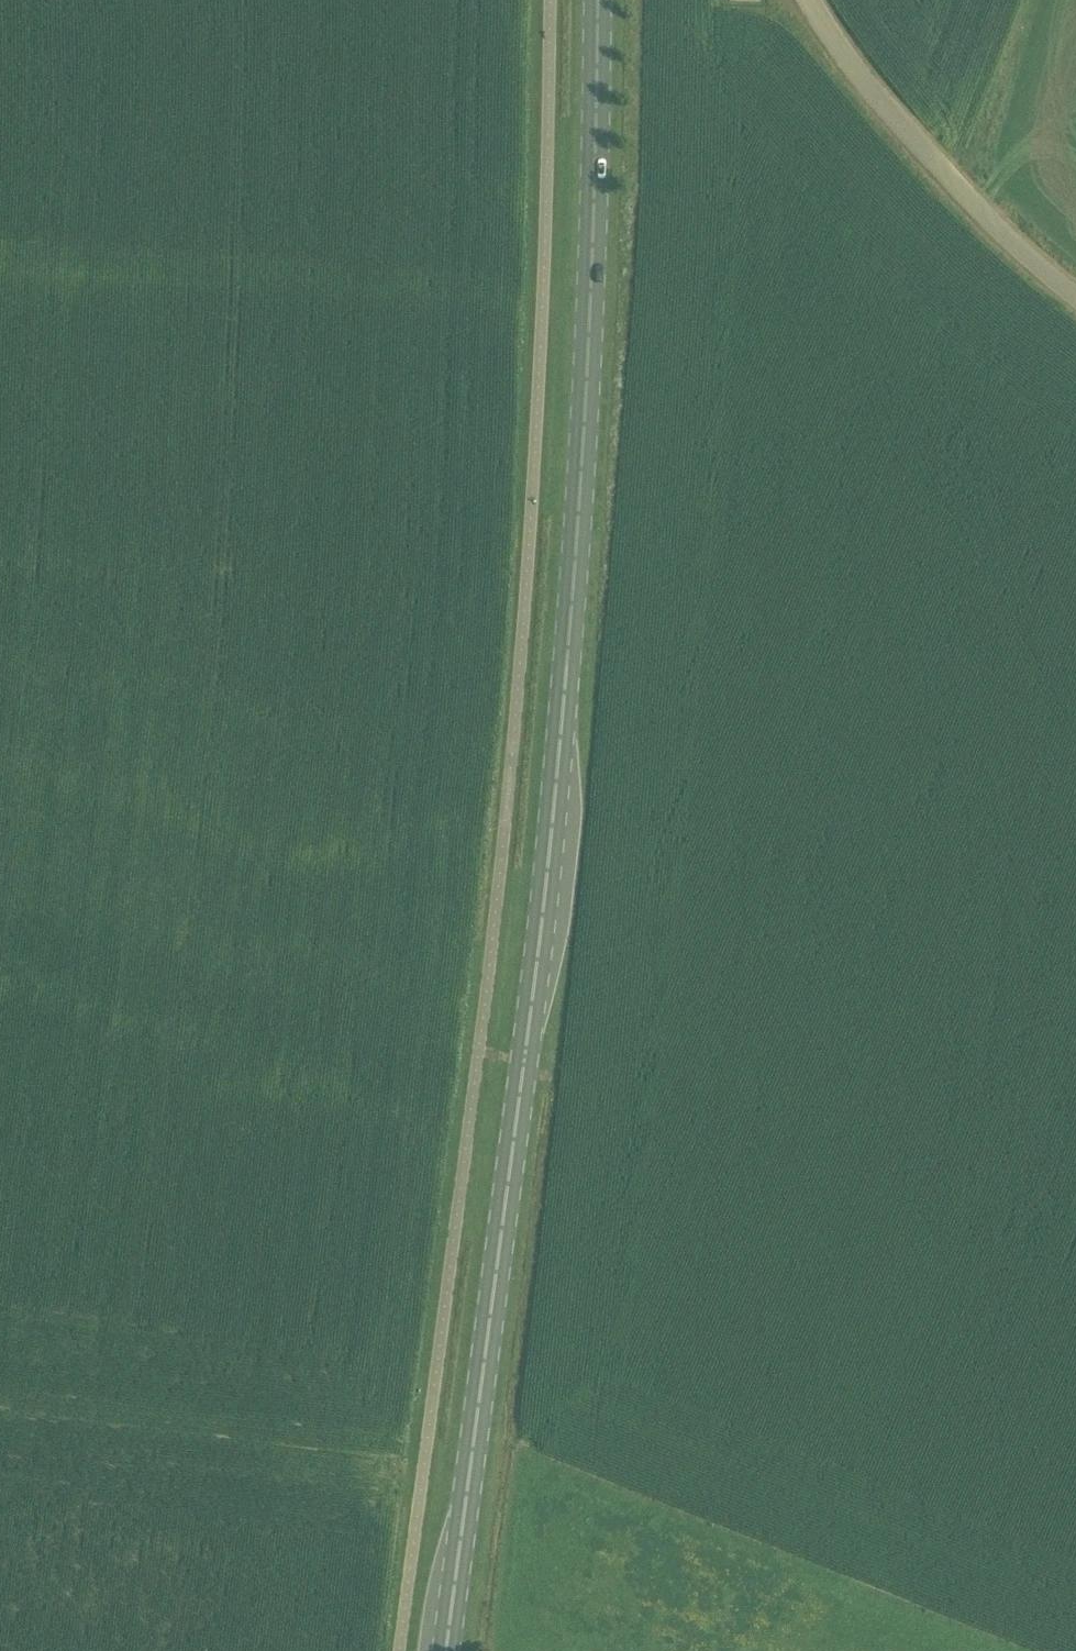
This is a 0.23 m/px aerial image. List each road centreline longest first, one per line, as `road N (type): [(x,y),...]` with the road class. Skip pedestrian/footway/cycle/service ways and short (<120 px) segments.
road 1 (primary): [(446,1650),(534,979),(581,534),(598,0)]
road 2 (unclassified): [(1075,303),(917,148),(815,0)]

